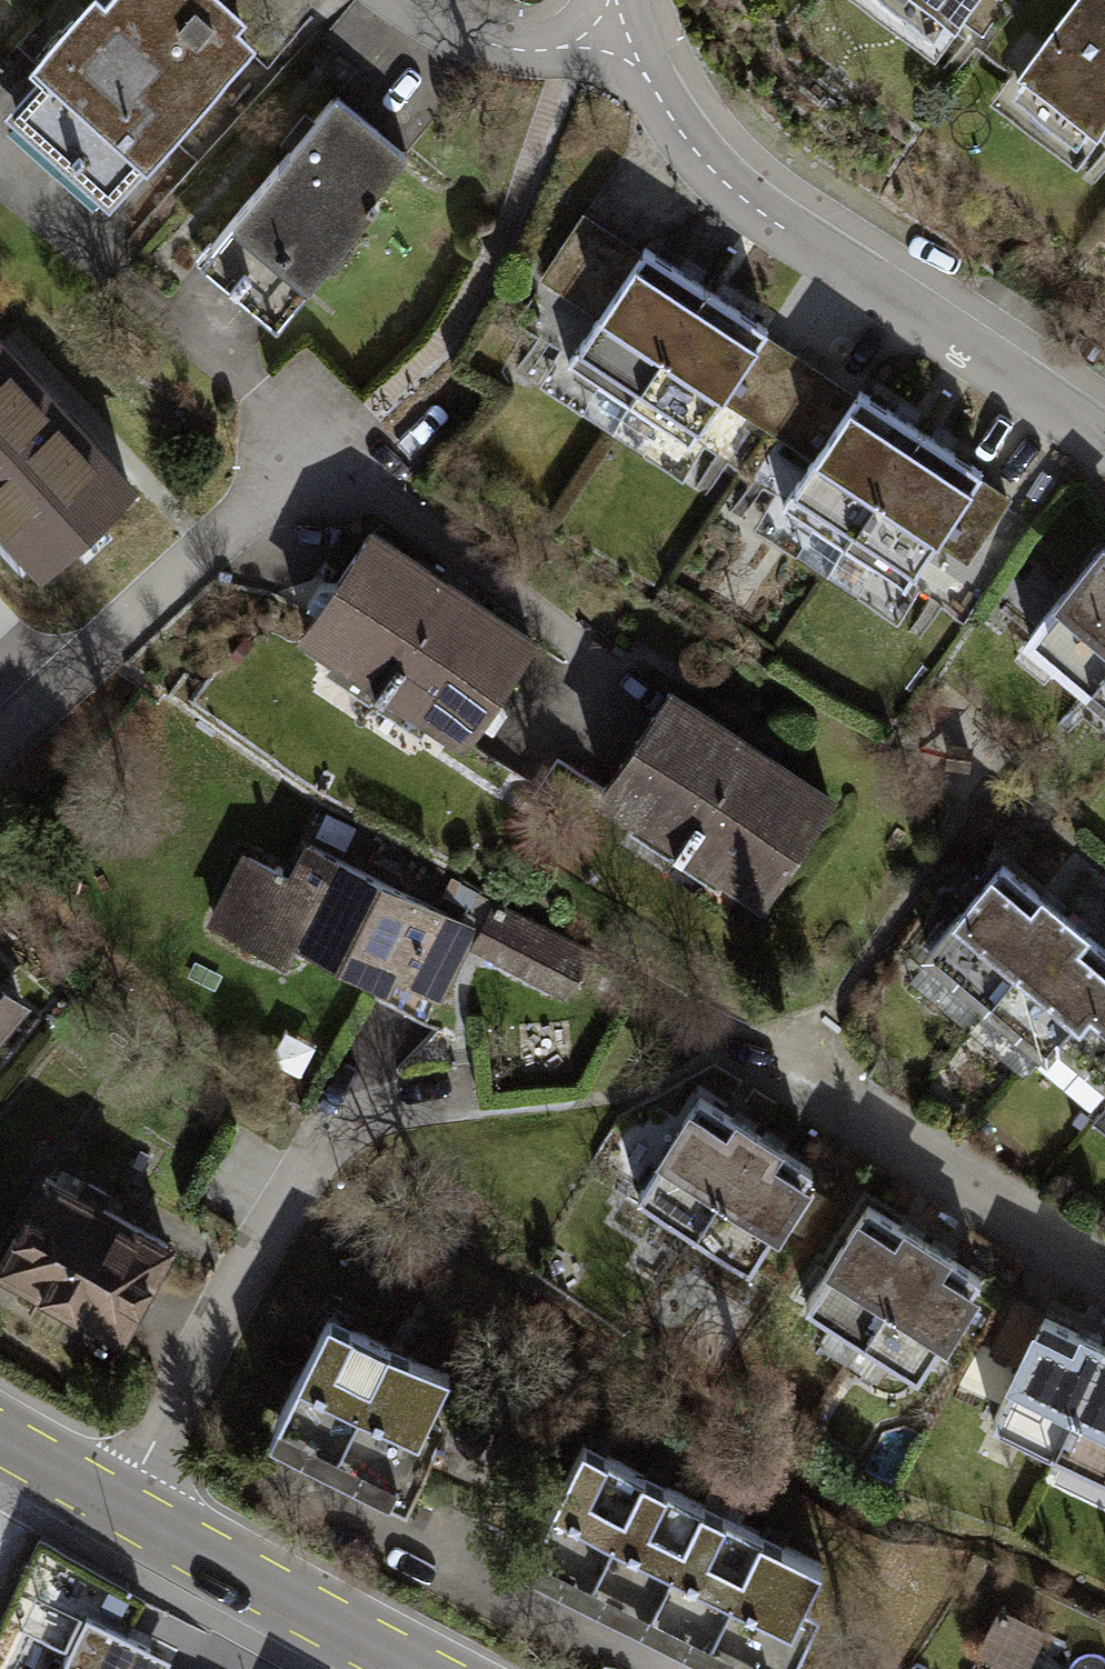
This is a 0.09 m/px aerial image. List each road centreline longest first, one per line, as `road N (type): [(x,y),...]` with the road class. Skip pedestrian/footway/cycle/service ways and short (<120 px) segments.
road 1 (residential): [(1104,445),(743,198),(673,123),(627,46)]
road 2 (tertiary): [(0,1439),(416,1668)]
road 3 (residential): [(0,738),(326,450)]
road 4 (residential): [(627,46),(527,50),(467,33),(404,0)]

